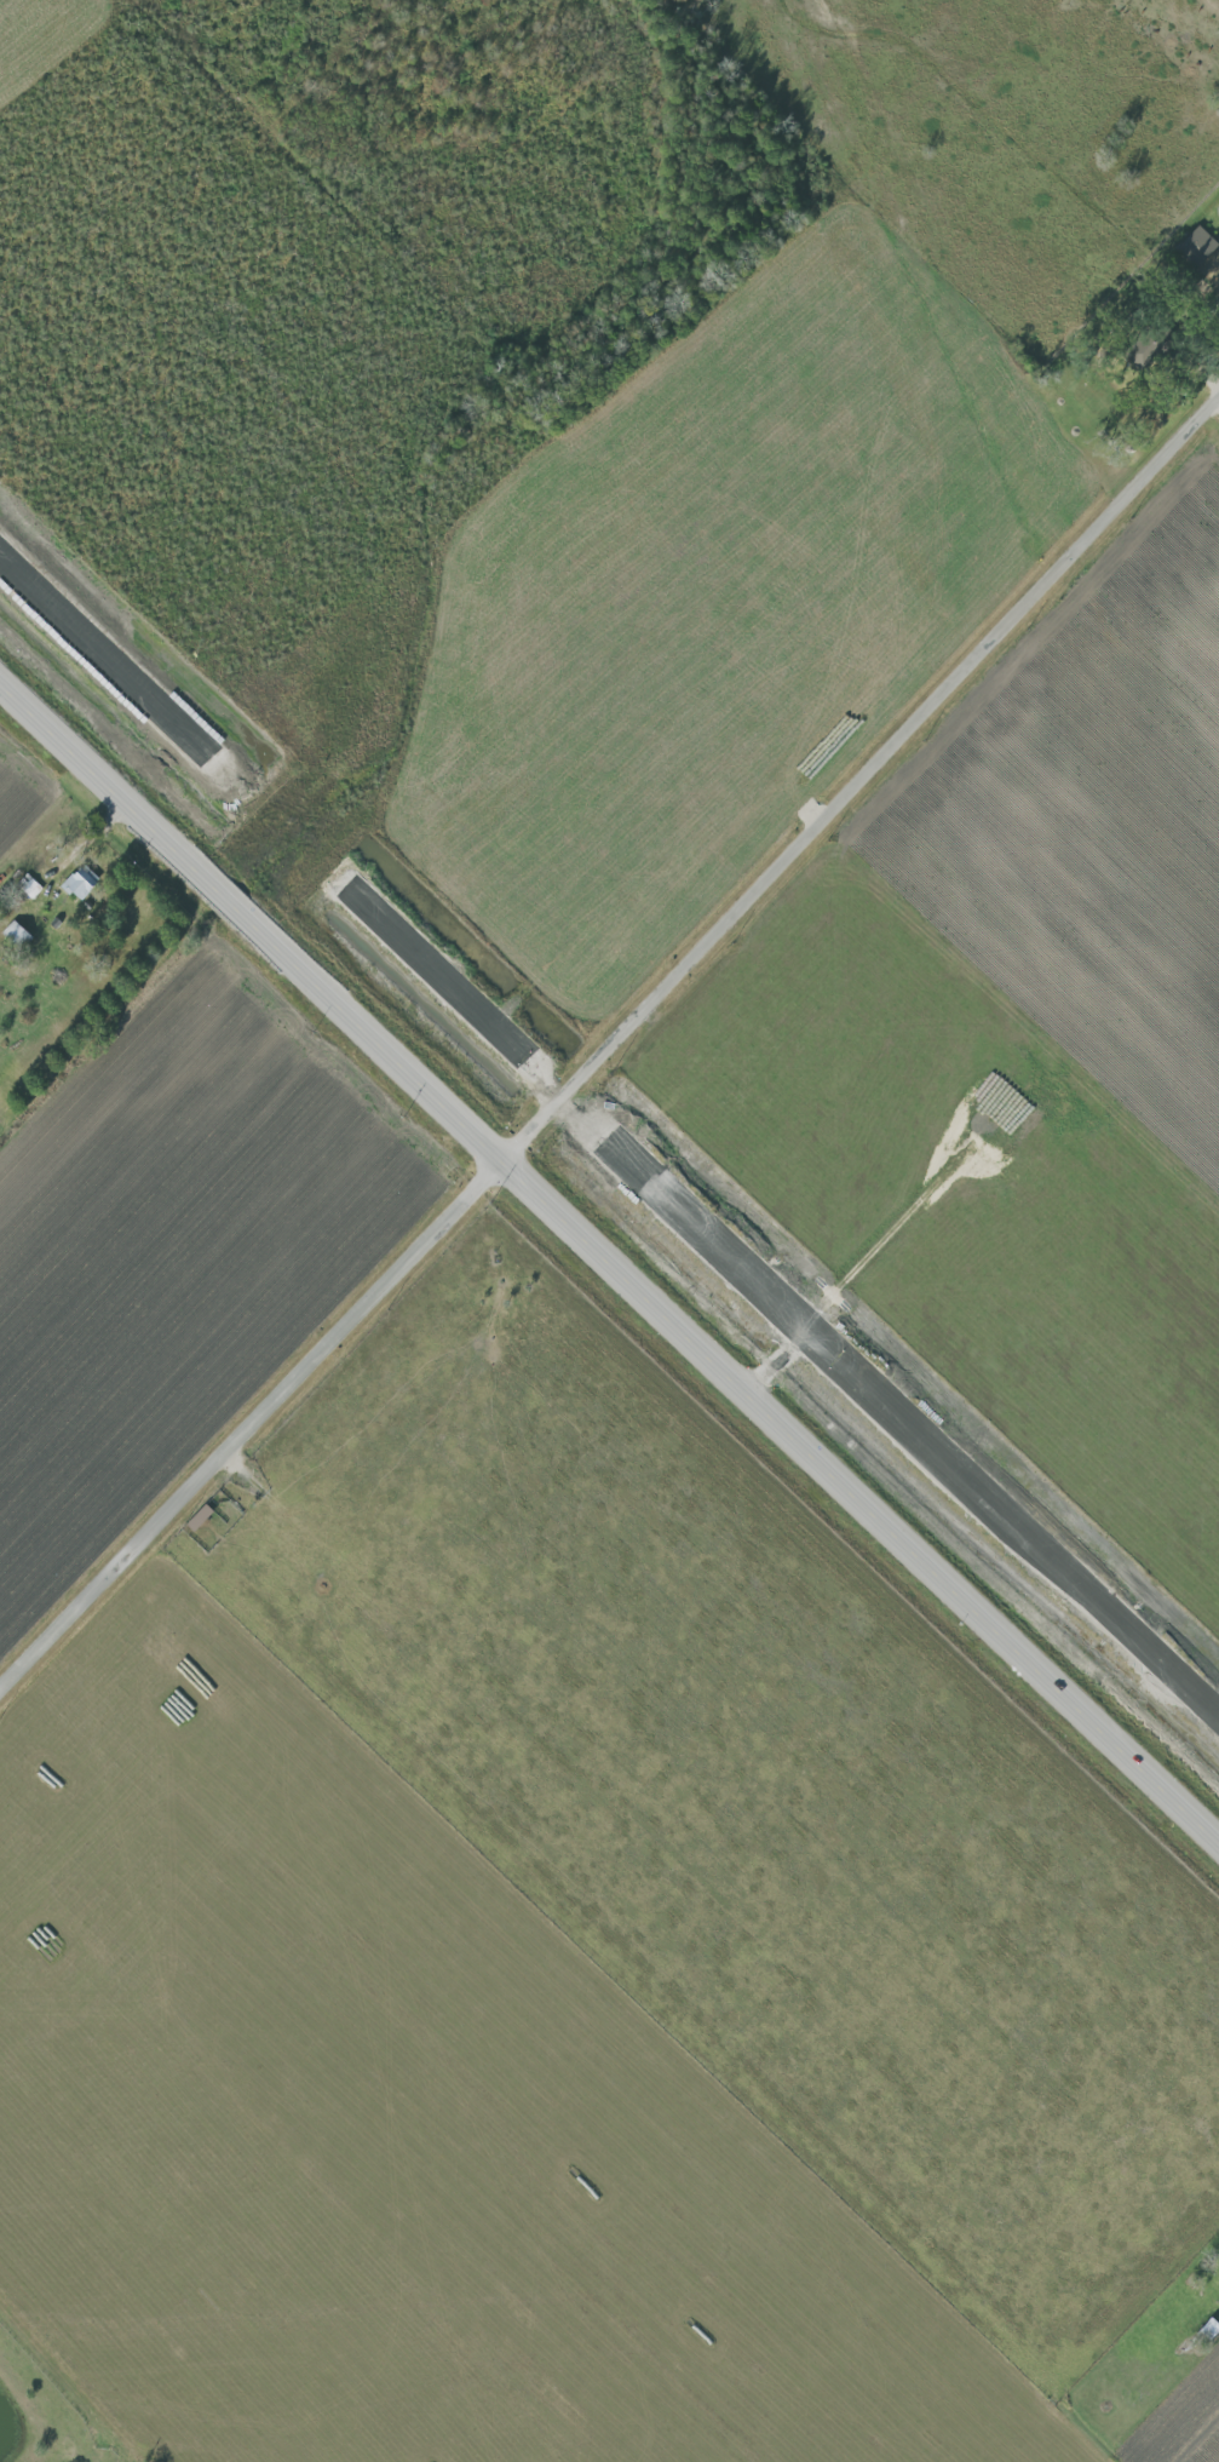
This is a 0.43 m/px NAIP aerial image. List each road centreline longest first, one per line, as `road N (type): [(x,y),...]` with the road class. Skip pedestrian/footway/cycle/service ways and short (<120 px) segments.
road 1 (residential): [(0,1699),(1218,405)]
road 2 (primary): [(1218,1846),(0,684)]

